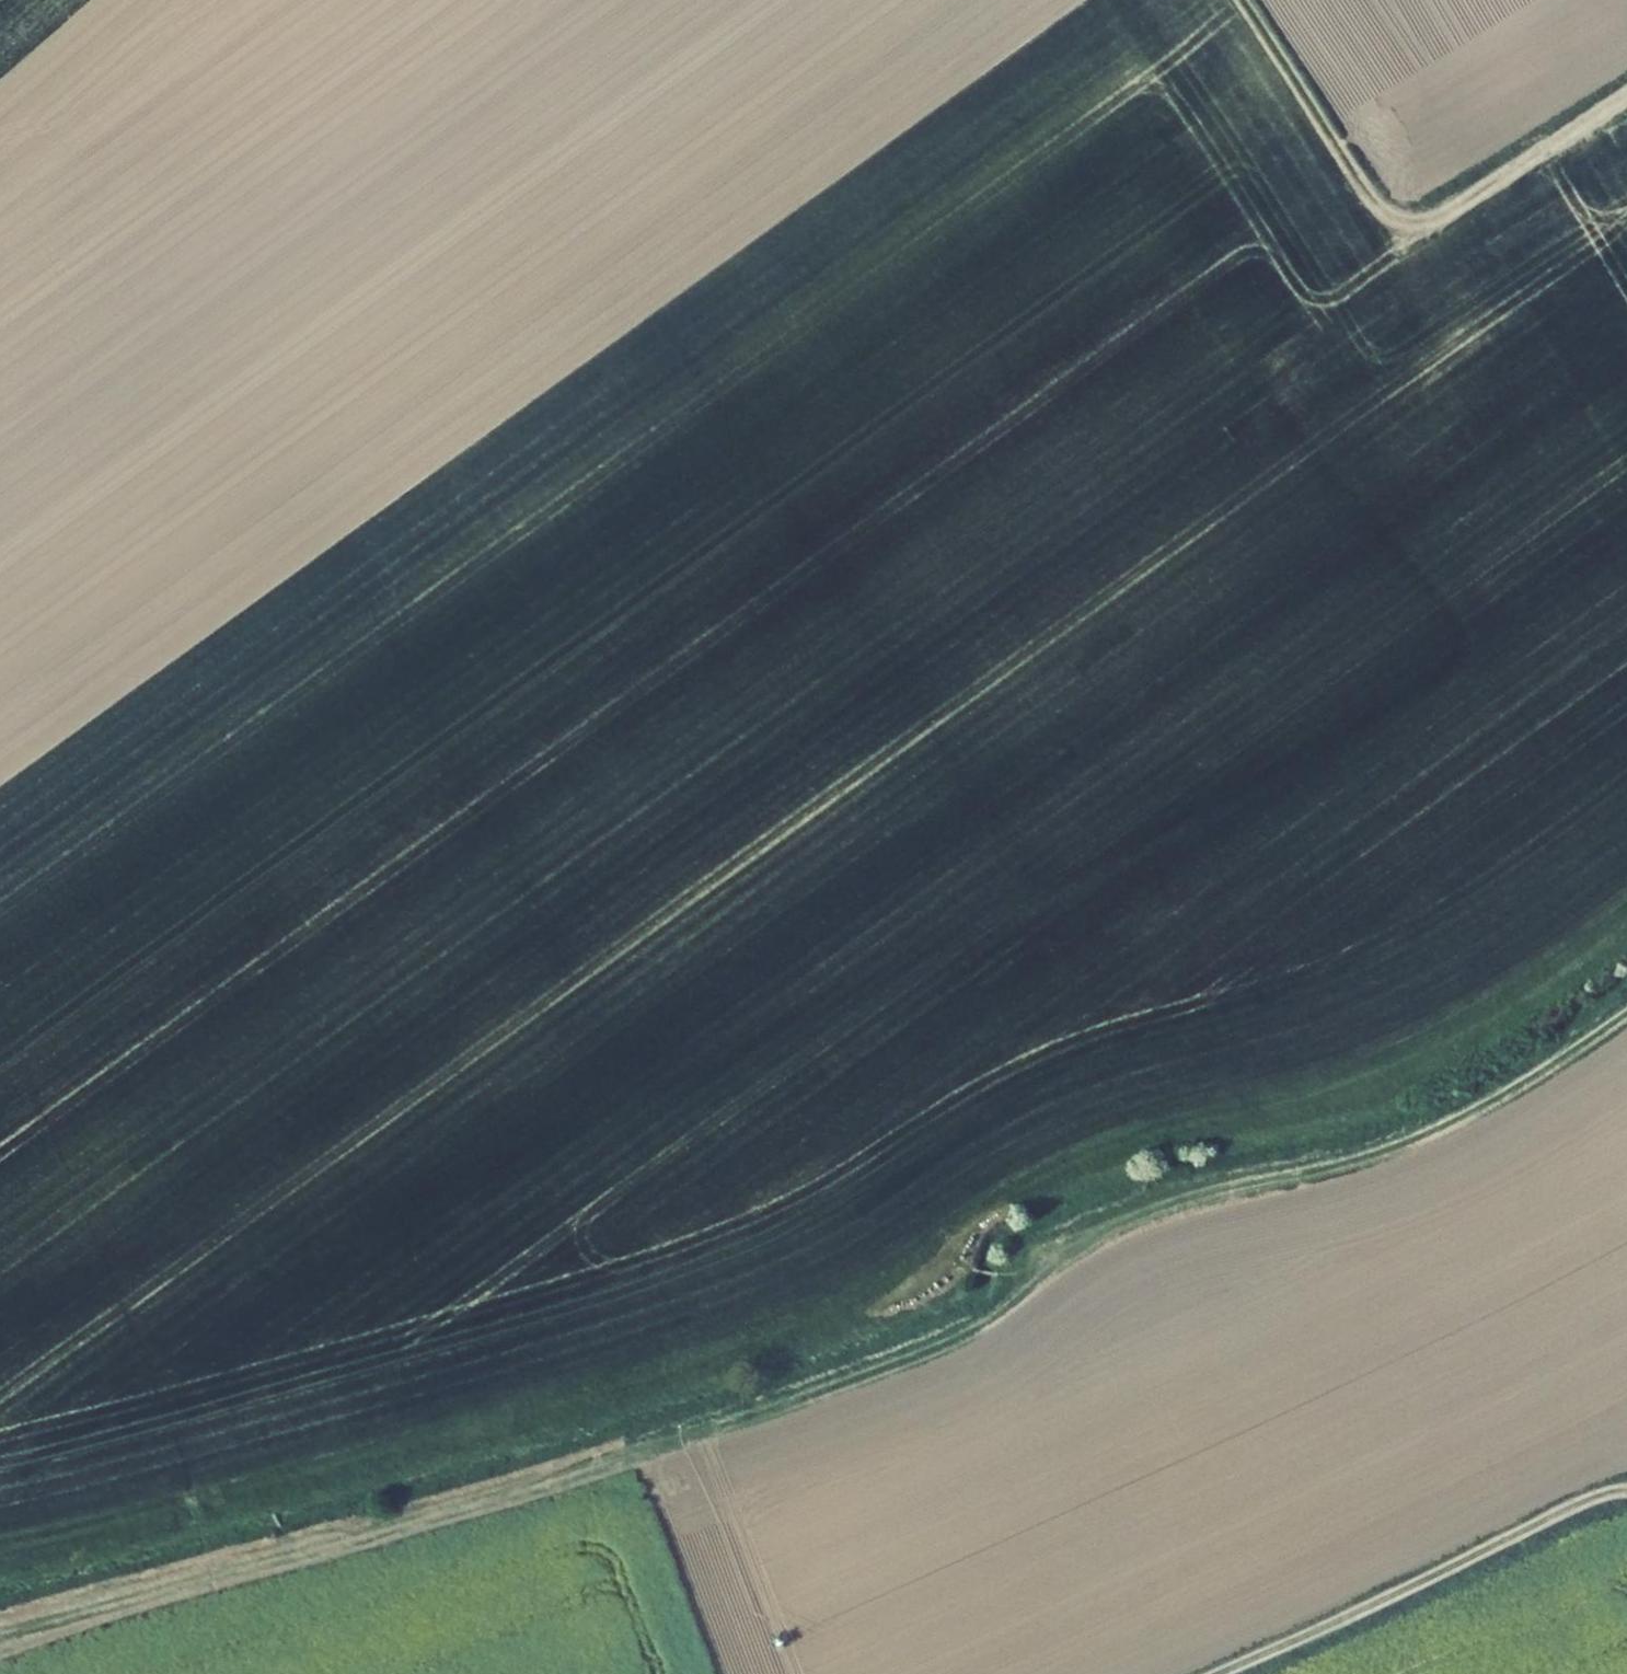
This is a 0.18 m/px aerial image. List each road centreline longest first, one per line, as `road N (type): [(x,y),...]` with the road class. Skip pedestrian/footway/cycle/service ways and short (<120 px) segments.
road 1 (track): [(1215,1673),(1593,1497),(1626,1498)]
road 2 (track): [(1402,236),(1626,96)]

